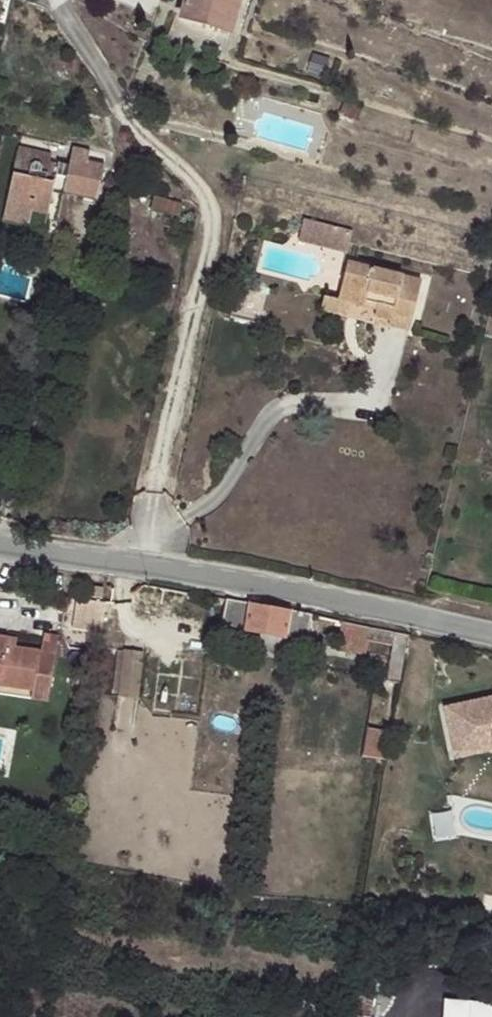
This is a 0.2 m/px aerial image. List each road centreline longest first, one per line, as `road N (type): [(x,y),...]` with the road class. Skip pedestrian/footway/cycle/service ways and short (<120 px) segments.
road 1 (tertiary): [(0,528),(491,633)]

